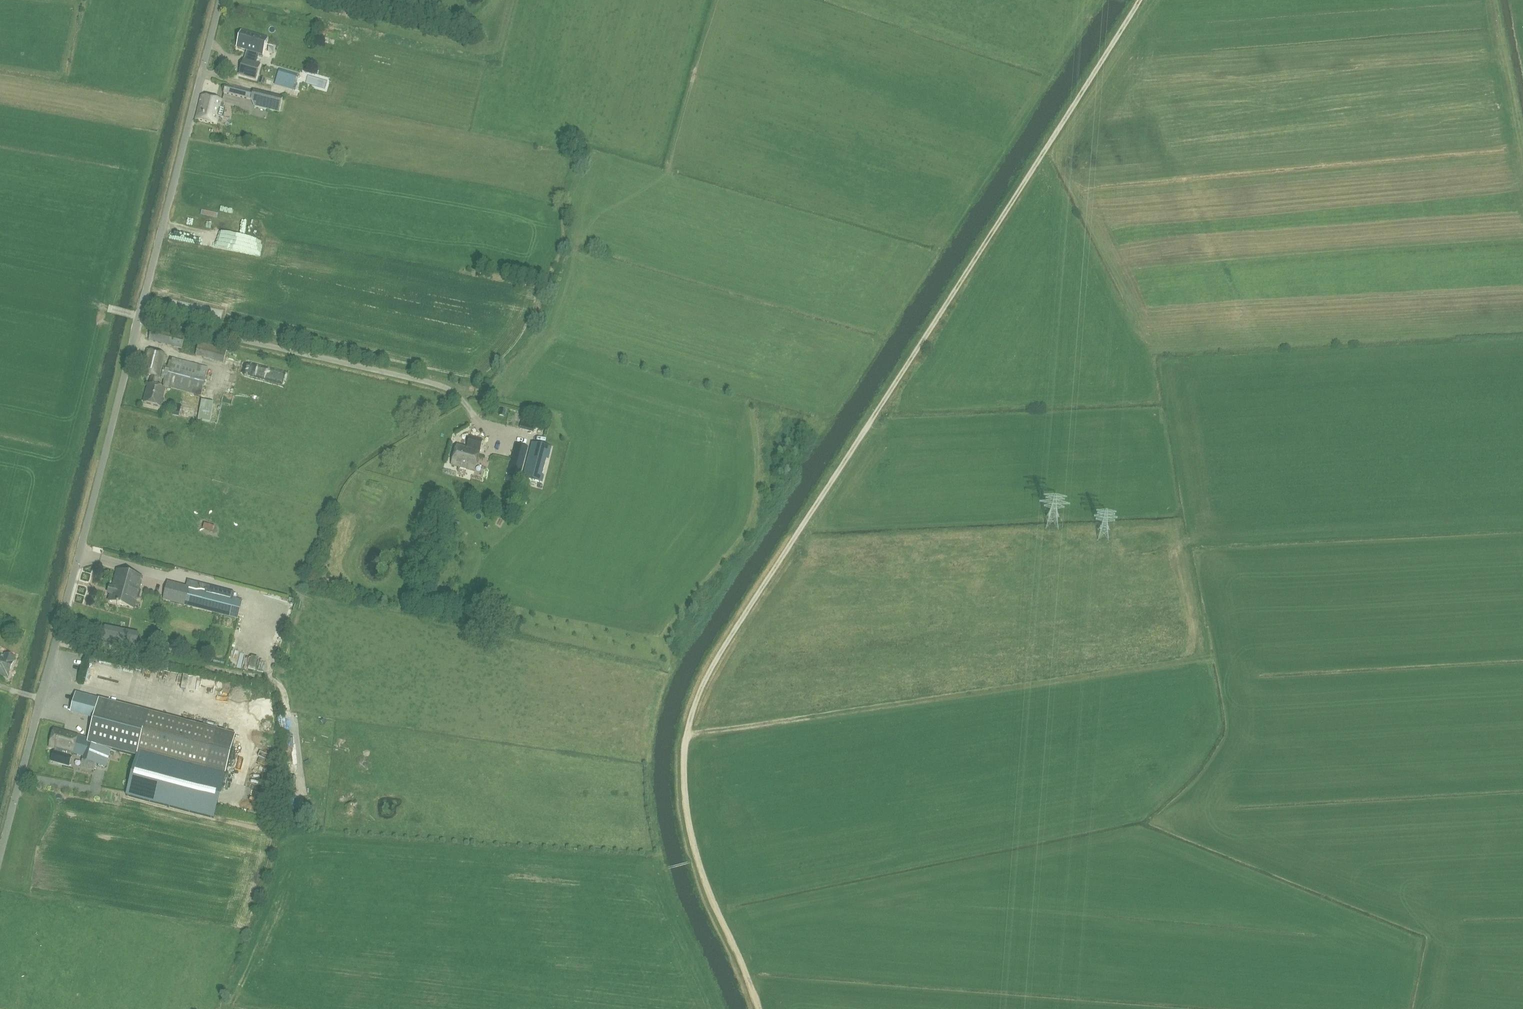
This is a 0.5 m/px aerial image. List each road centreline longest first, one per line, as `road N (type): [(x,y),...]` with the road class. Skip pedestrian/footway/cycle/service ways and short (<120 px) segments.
road 1 (track): [(1141,0),(706,679),(685,741),(686,809),(697,862),(755,1008)]
road 2 (unclassified): [(0,847),(217,0)]

